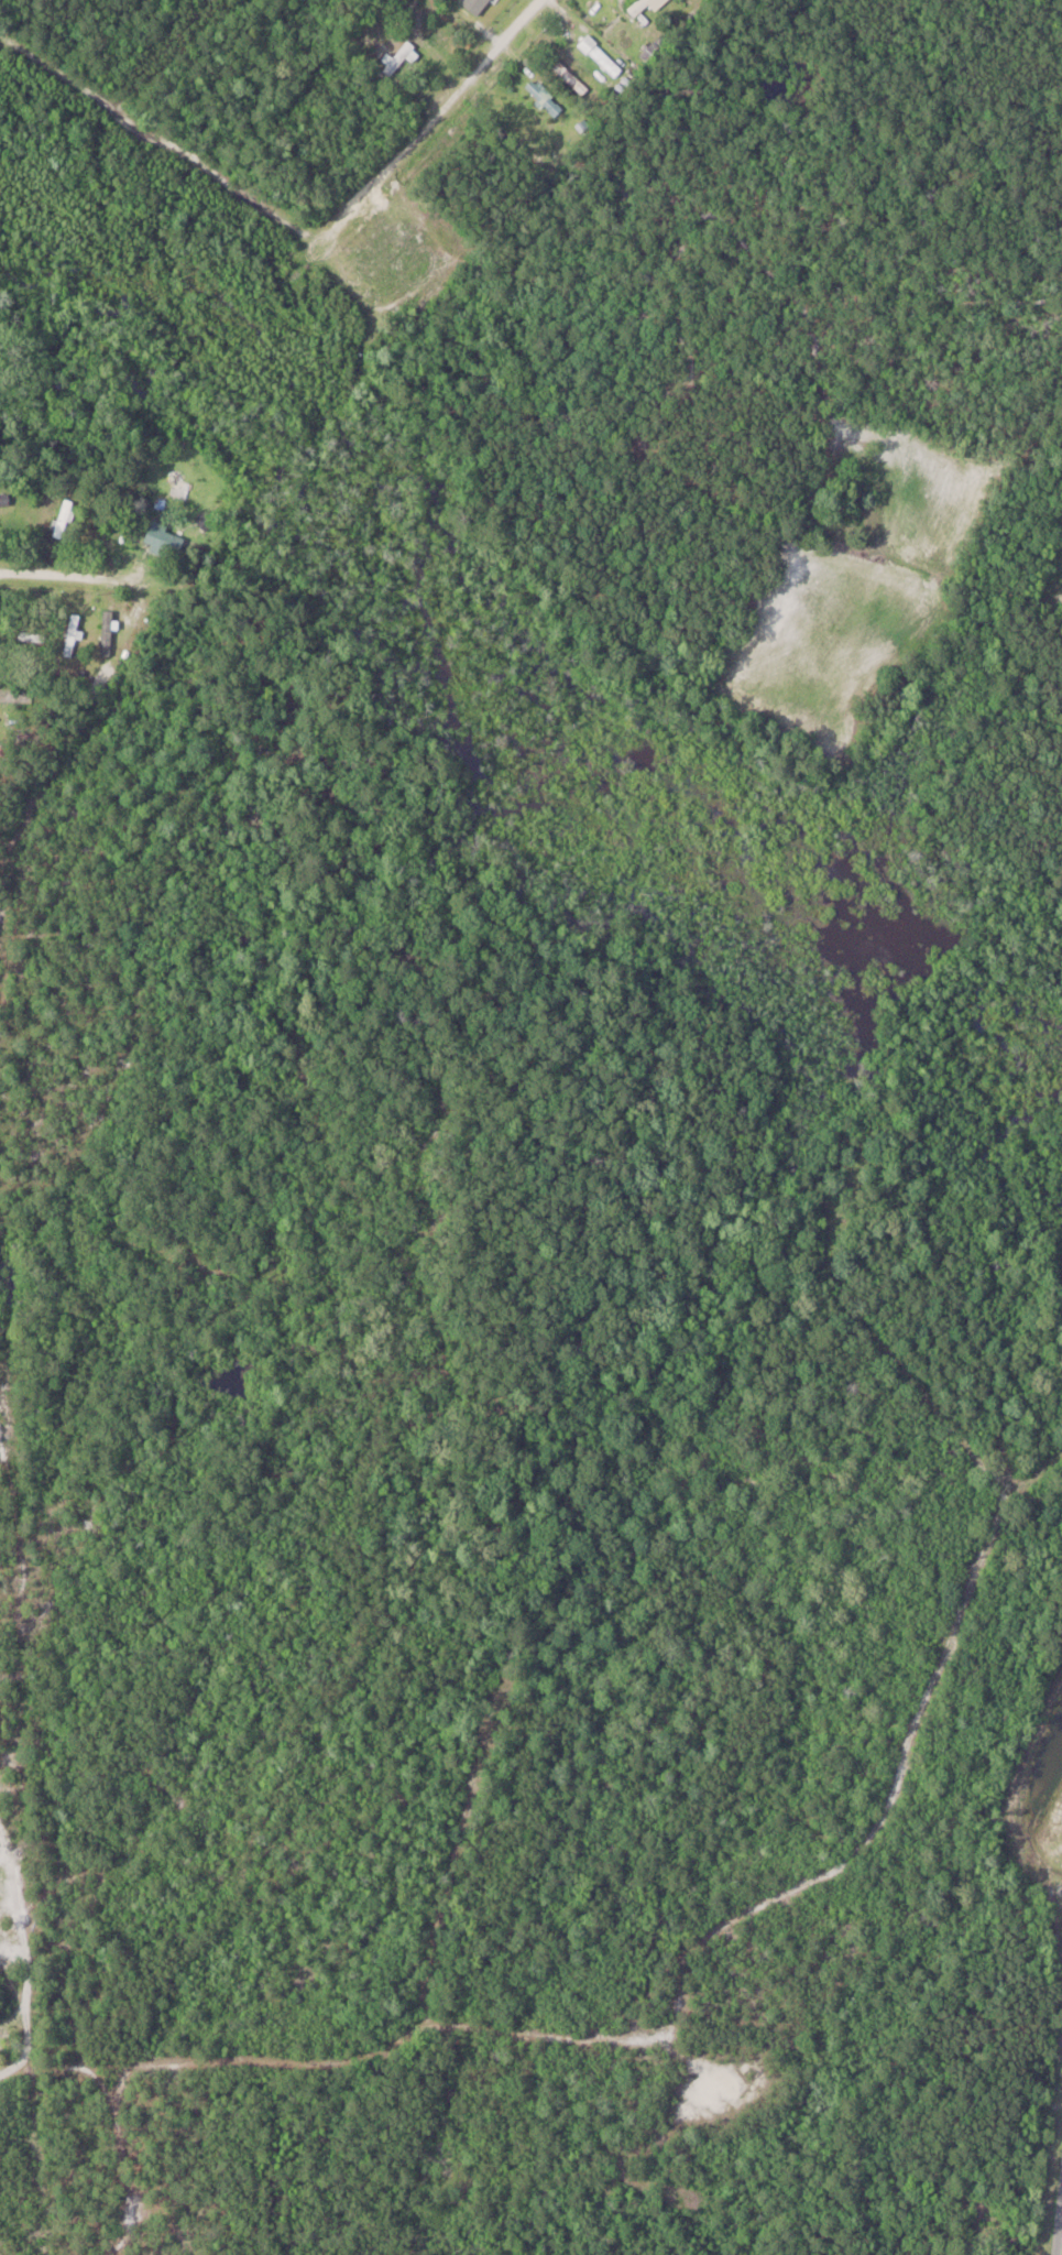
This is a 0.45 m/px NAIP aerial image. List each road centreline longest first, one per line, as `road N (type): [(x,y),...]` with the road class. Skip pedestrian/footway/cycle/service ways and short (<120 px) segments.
road 1 (residential): [(108,2254),(111,2129),(9,1932),(0,1897)]
road 2 (residential): [(337,218),(542,0)]
road 3 (residential): [(0,570),(186,587)]

